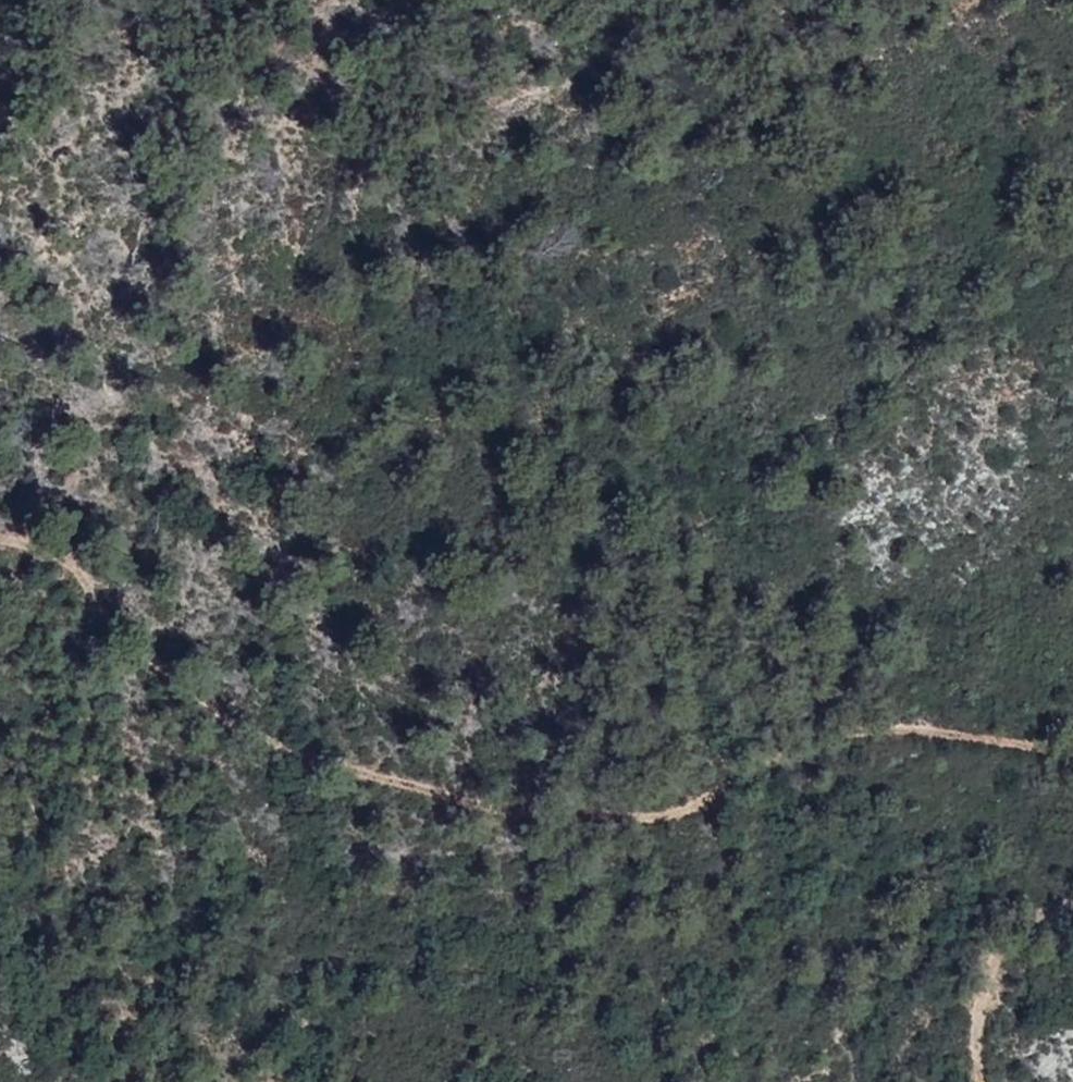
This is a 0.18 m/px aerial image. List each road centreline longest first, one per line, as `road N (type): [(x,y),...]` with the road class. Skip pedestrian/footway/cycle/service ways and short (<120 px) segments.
road 1 (track): [(0,546),(72,569),(92,606),(141,656),(258,737),(335,766),(495,806),(566,816),(701,805),(741,772),(868,728),(1020,741),(1072,755)]
road 2 (track): [(1072,904),(1026,913),(998,937),(975,1047),(983,1081)]

